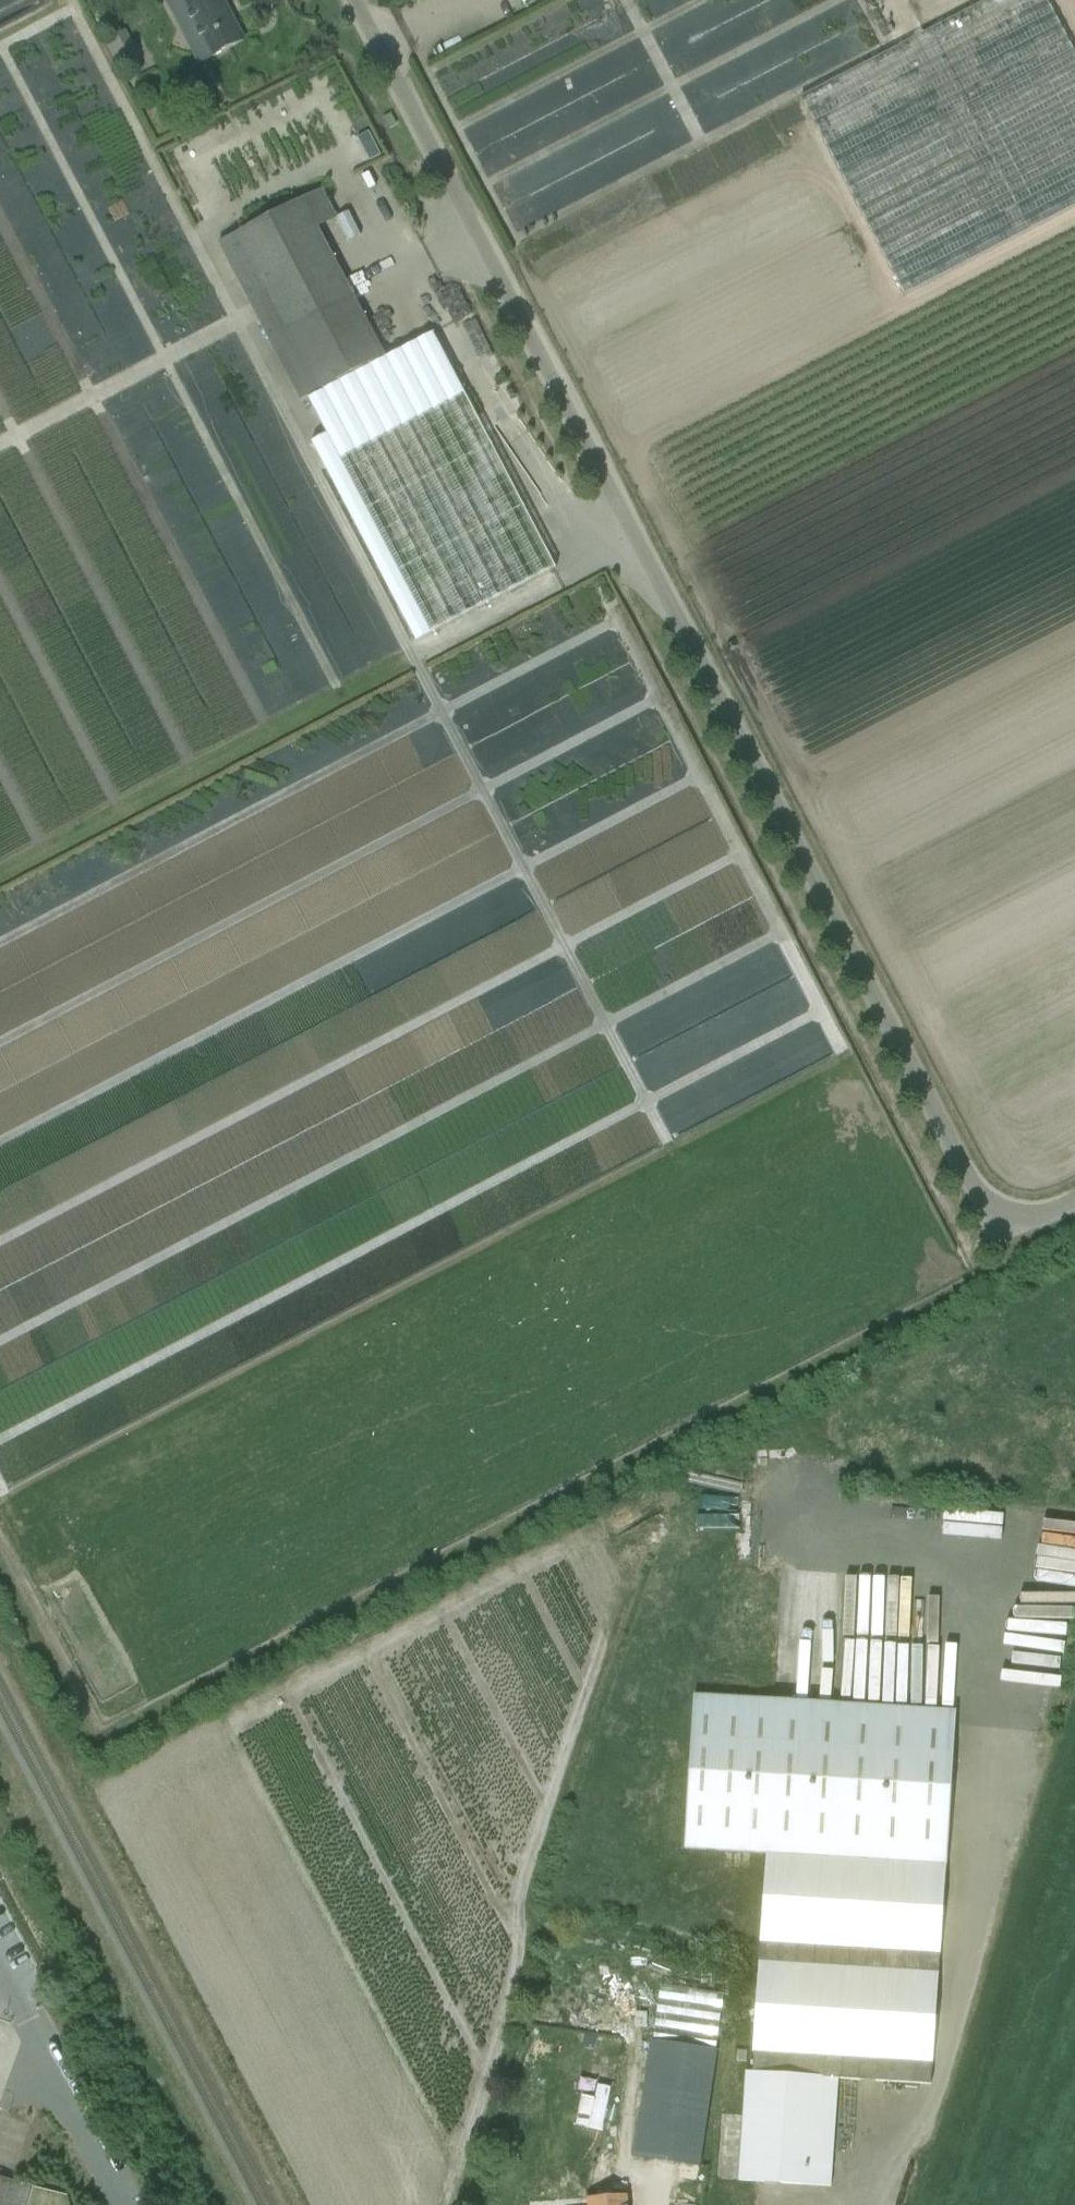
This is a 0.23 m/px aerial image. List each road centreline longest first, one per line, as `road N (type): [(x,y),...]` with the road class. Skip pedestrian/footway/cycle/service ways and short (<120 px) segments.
road 1 (unclassified): [(1074,1199),(1003,1227),(972,1194),(356,0)]

